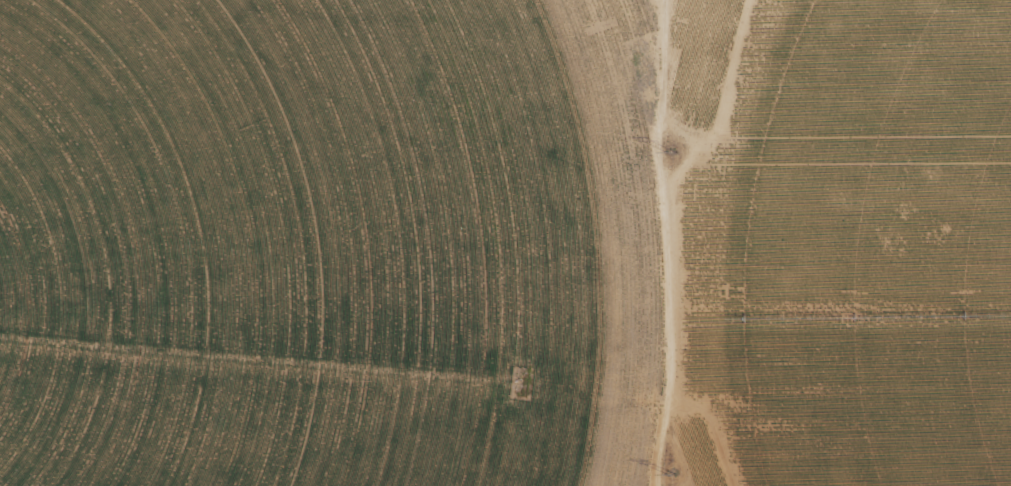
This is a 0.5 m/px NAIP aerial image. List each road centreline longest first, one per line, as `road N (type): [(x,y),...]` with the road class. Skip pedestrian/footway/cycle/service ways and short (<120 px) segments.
road 1 (residential): [(663,0),(657,138),(668,409),(656,485)]

